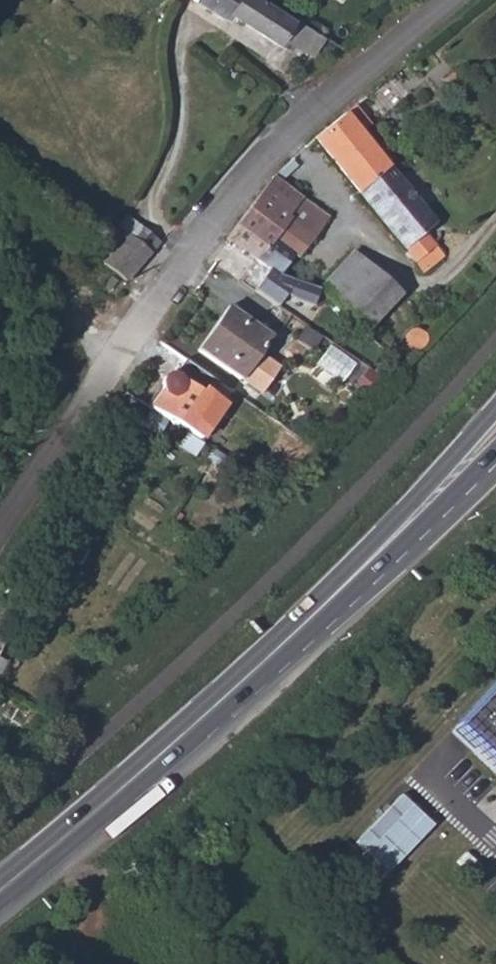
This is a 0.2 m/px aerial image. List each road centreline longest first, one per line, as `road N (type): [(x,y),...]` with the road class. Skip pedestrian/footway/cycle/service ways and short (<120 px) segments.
road 1 (residential): [(440,0),(257,157),(0,522)]
road 2 (secondary): [(495,430),(373,558),(0,893)]

